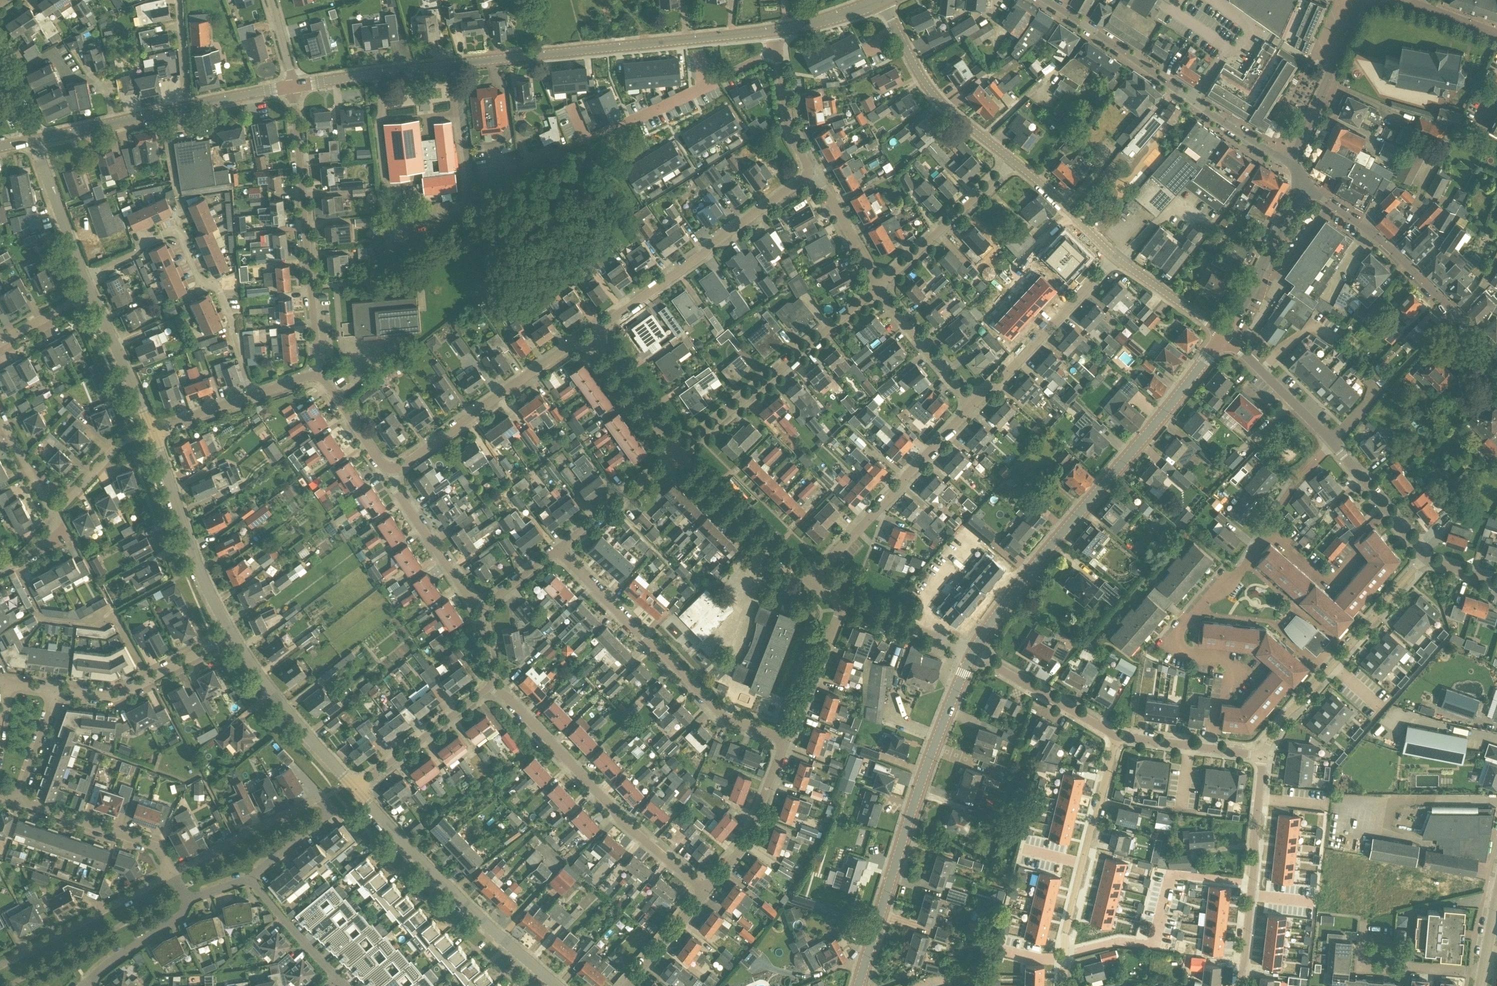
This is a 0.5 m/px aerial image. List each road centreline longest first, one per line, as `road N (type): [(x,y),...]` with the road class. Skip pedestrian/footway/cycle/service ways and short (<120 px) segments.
road 1 (tertiary): [(288,85),(778,31)]
road 2 (residential): [(1209,749),(1215,704),(1226,698),(1236,668),(1184,654),(1172,640),(1242,572),(1296,482),(1334,444)]
road 3 (tertiary): [(974,652),(1223,335)]
road 4 (tertiary): [(859,985),(914,801),(974,652)]
road 5 (residential): [(785,742),(721,715),(572,565),(566,542)]
road 6 (residential): [(707,894),(622,822),(490,685)]
road 7 (residential): [(1292,160),(1243,137),(1043,0)]
road 8 (residential): [(316,376),(288,85)]
road 9 (residential): [(84,277),(180,233),(198,276),(214,285),(232,320),(254,394)]
road 10 (tertiary): [(558,985),(356,789)]
road 11 (residential): [(591,333),(806,171)]
road 12 (residential): [(679,455),(881,286)]
road 13 (residential): [(1300,190),(1385,244),(1496,357)]
road 14 (residential): [(1425,557),(1290,712),(1264,756)]
road 15 (residential): [(1117,736),(1065,933),(1063,985)]
road 16 (residential): [(559,153),(780,48)]
road 17 (residential): [(811,584),(976,406)]
road 18 (residential): [(393,467),(591,333)]
road 19 (residential): [(1237,985),(1264,756)]
road 20 (tertiary): [(235,636),(152,430)]
road 21 (residential): [(1014,163),(938,102),(880,1)]
road 22 (residential): [(976,406),(1116,258)]
road 23 (tertiary): [(356,789),(235,636)]
road 24 (residential): [(0,965),(172,874)]
road 25 (residential): [(56,692),(118,697),(235,636)]
road 26 (residential): [(811,584),(679,455)]
road 27 (residential): [(881,286),(1014,163)]
road 28 (residential): [(172,874),(157,847),(18,800)]
road 29 (tertiary): [(1360,0),(1292,160)]
road 30 (residential): [(707,894),(753,836),(785,742)]
road 31 (residential): [(485,607),(398,494),(393,467)]
road 32 (residential): [(356,789),(490,685)]
road 33 (residential): [(1482,974),(1359,967),(1363,922)]
road 34 (residential): [(172,874),(320,799)]
road 35 (residential): [(1117,736),(974,652)]
road 36 (tertiary): [(1223,335),(1300,190)]
road 37 (tertiary): [(33,141),(189,108)]
road 38 (residential): [(1334,444),(1223,335)]
road 39 (residential): [(976,406),(881,286)]
road 40 (tertiary): [(152,430),(92,292)]
road 41 (residential): [(679,455),(591,333)]
road 42 (residential): [(785,742),(846,605)]
road 43 (tertiary): [(84,277),(33,141)]
road 44 (residential): [(1425,557),(1334,444)]
road 45 (residential): [(566,542),(679,455)]
road 46 (residential): [(1116,258),(1014,163)]
road 47 (residential): [(881,286),(819,179),(806,171)]
road 48 (residential): [(974,652),(846,605)]
road 49 (residential): [(338,978),(250,879)]
road 50 (residential): [(55,516),(124,440),(152,430)]
road 51 (residential): [(1223,335),(1116,258)]
road 52 (residential): [(88,984),(176,920),(186,902)]
road 53 (residential): [(806,171),(787,117),(780,48)]
road 54 (residential): [(393,467),(380,463),(316,376)]
road 55 (residential): [(250,879),(330,813),(320,799)]
road 56 (residential): [(628,985),(707,894)]

